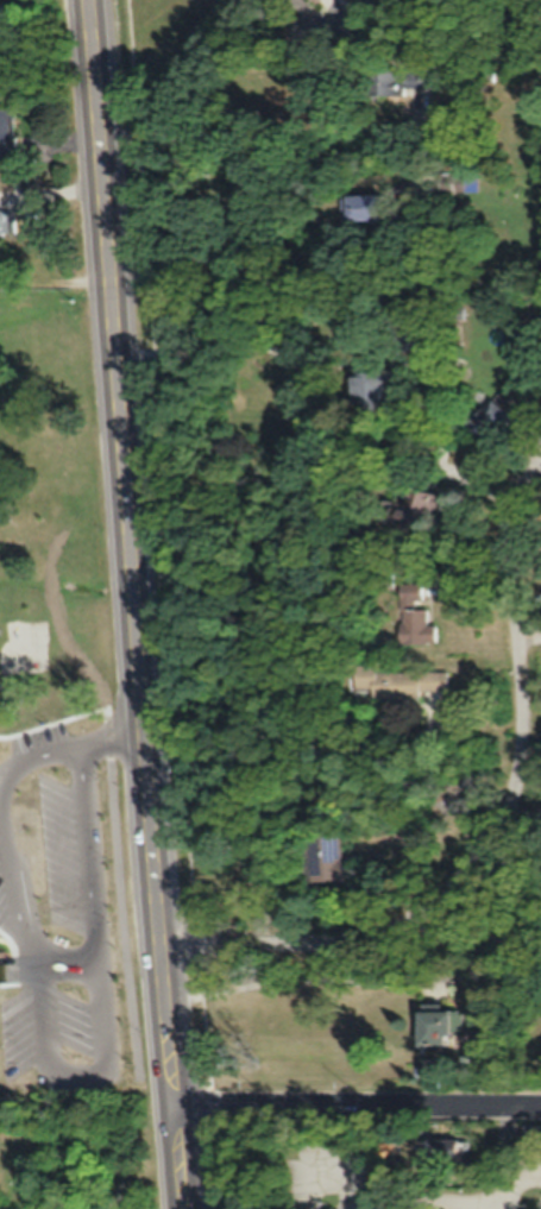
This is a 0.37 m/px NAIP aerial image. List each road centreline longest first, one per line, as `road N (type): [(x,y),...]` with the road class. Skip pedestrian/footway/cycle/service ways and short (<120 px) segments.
road 1 (primary): [(186,1208),(91,0)]
road 2 (residential): [(163,943),(360,930),(448,890),(495,838),(523,730),(510,517),(518,492),(540,473)]
road 3 (residential): [(176,1100),(540,1102)]
road 4 (residential): [(403,912),(507,938),(540,936)]

